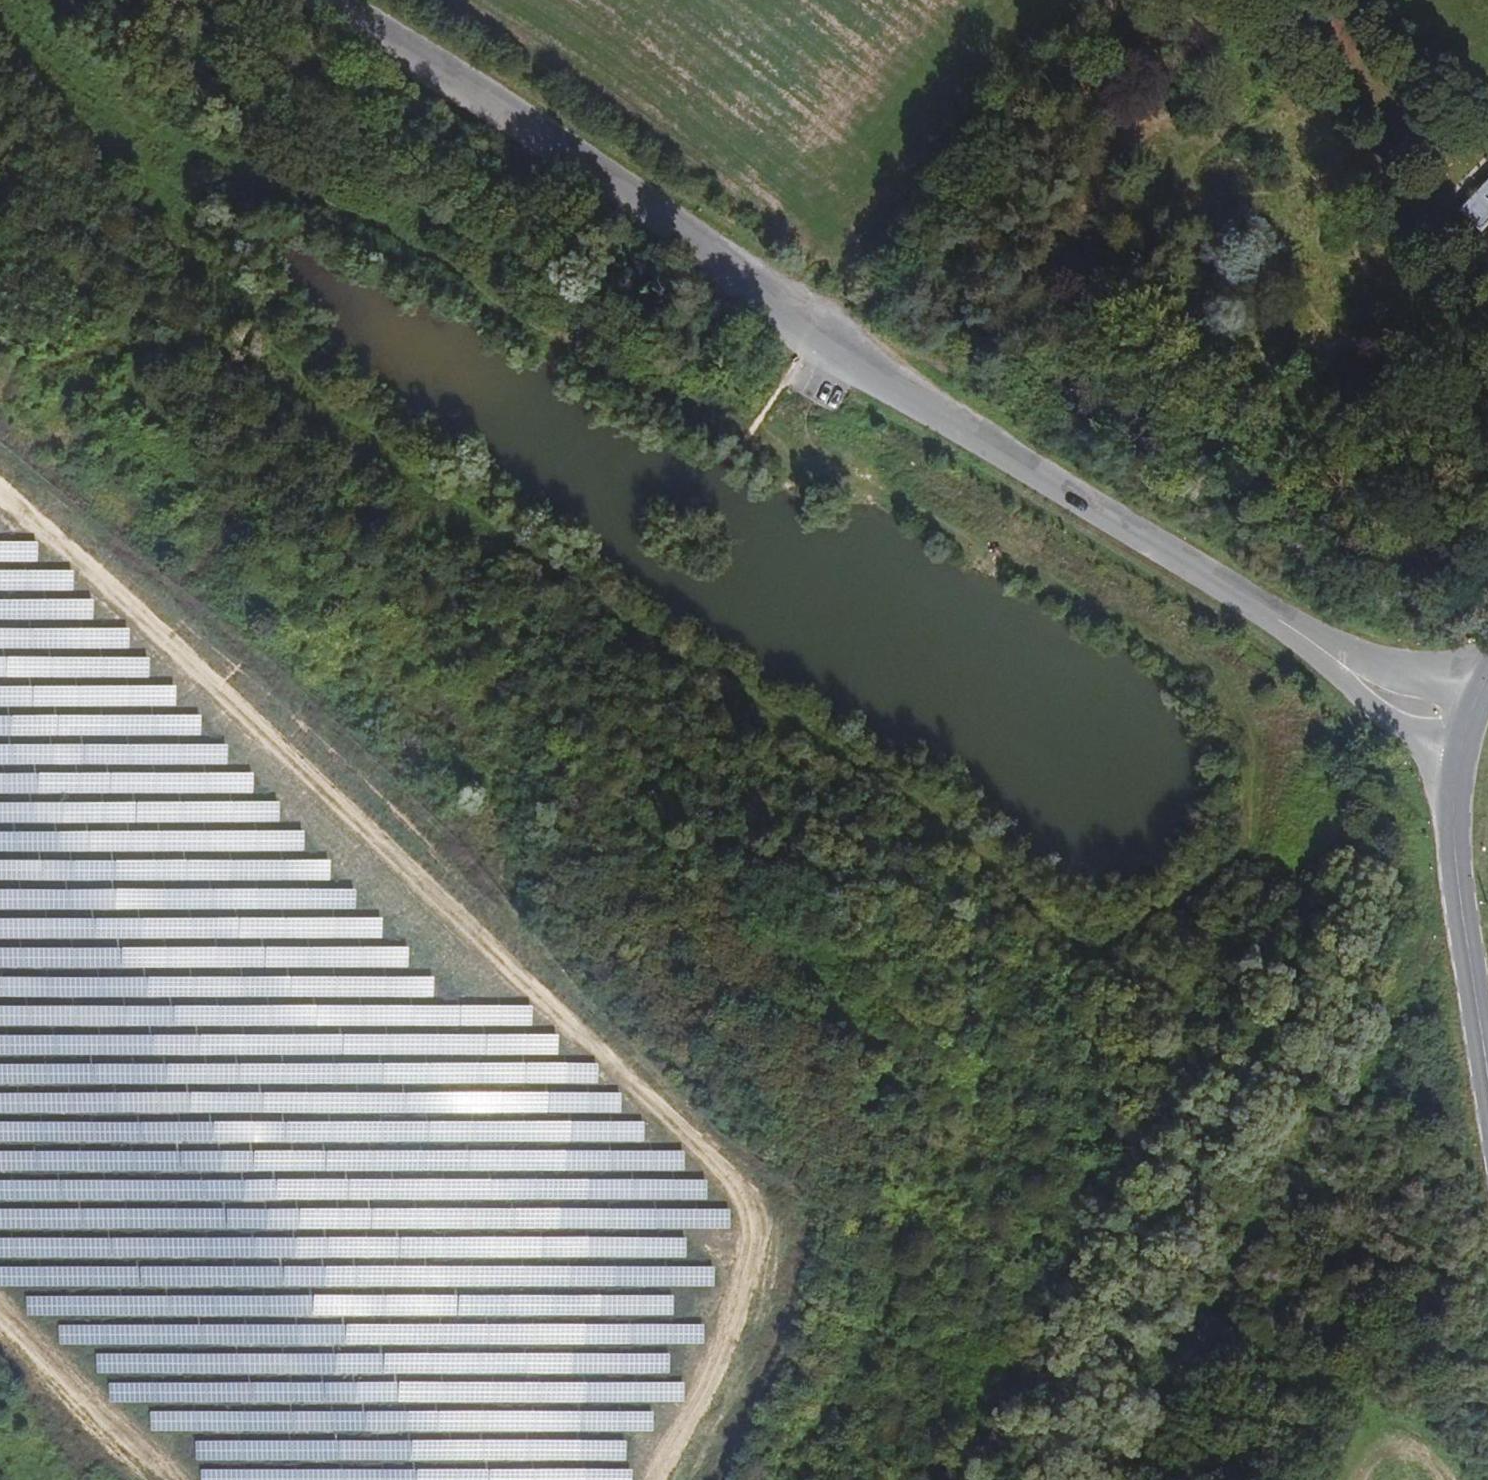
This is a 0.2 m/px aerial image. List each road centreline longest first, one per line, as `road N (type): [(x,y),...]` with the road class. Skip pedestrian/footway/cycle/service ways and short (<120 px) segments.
road 1 (unclassified): [(315,0),(660,221),(838,356),(1294,629)]
road 2 (secondary): [(1487,1058),(1454,841),(1463,745)]
road 3 (unclassified): [(1294,629),(1373,706),(1435,739),(1463,745)]
road 4 (unclassified): [(1487,667),(1396,667),(1294,629)]

